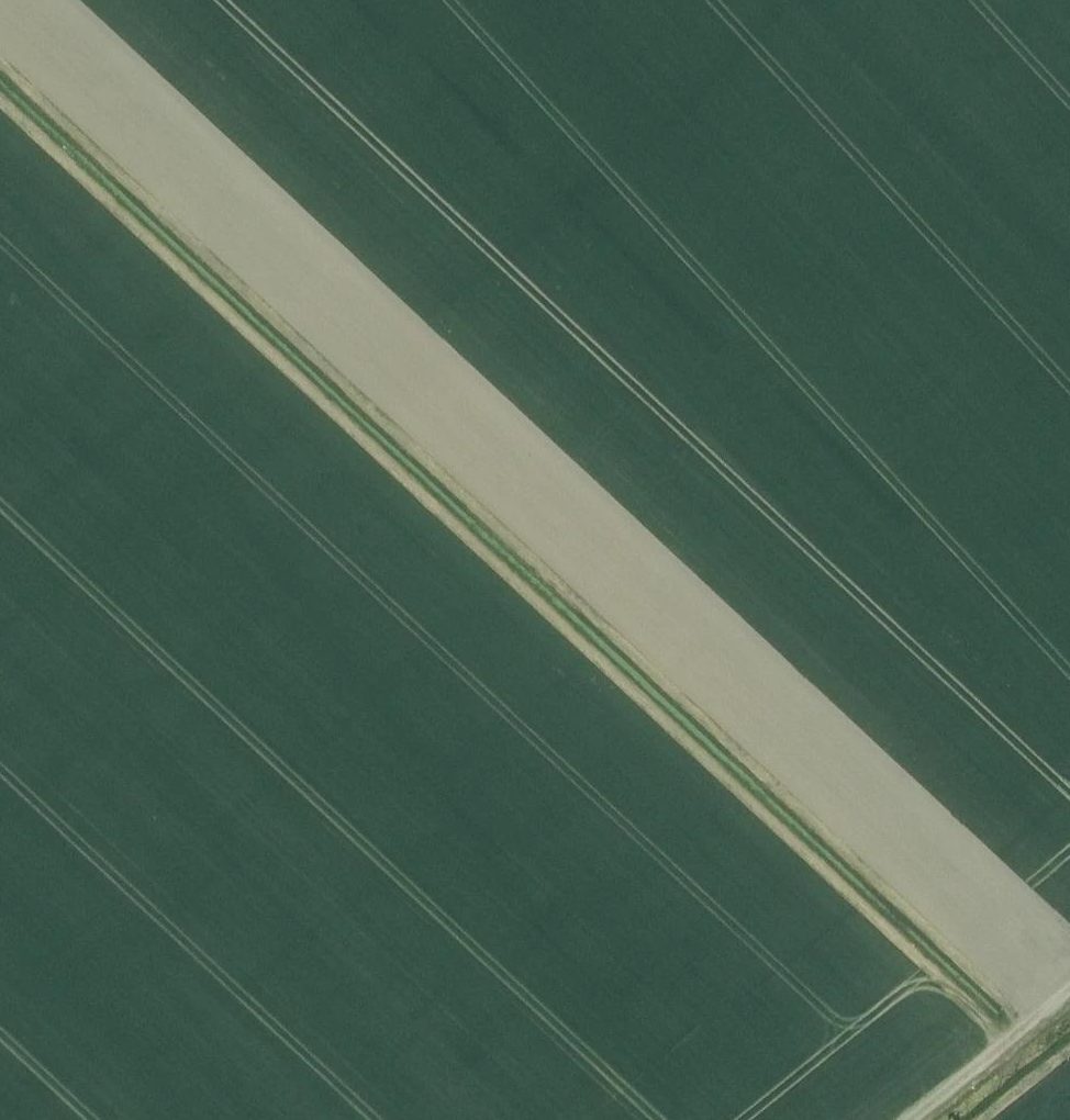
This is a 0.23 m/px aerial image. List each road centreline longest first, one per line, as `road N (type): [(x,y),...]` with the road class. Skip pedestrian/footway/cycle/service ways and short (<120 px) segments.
road 1 (track): [(1069,984),(901,1119)]

